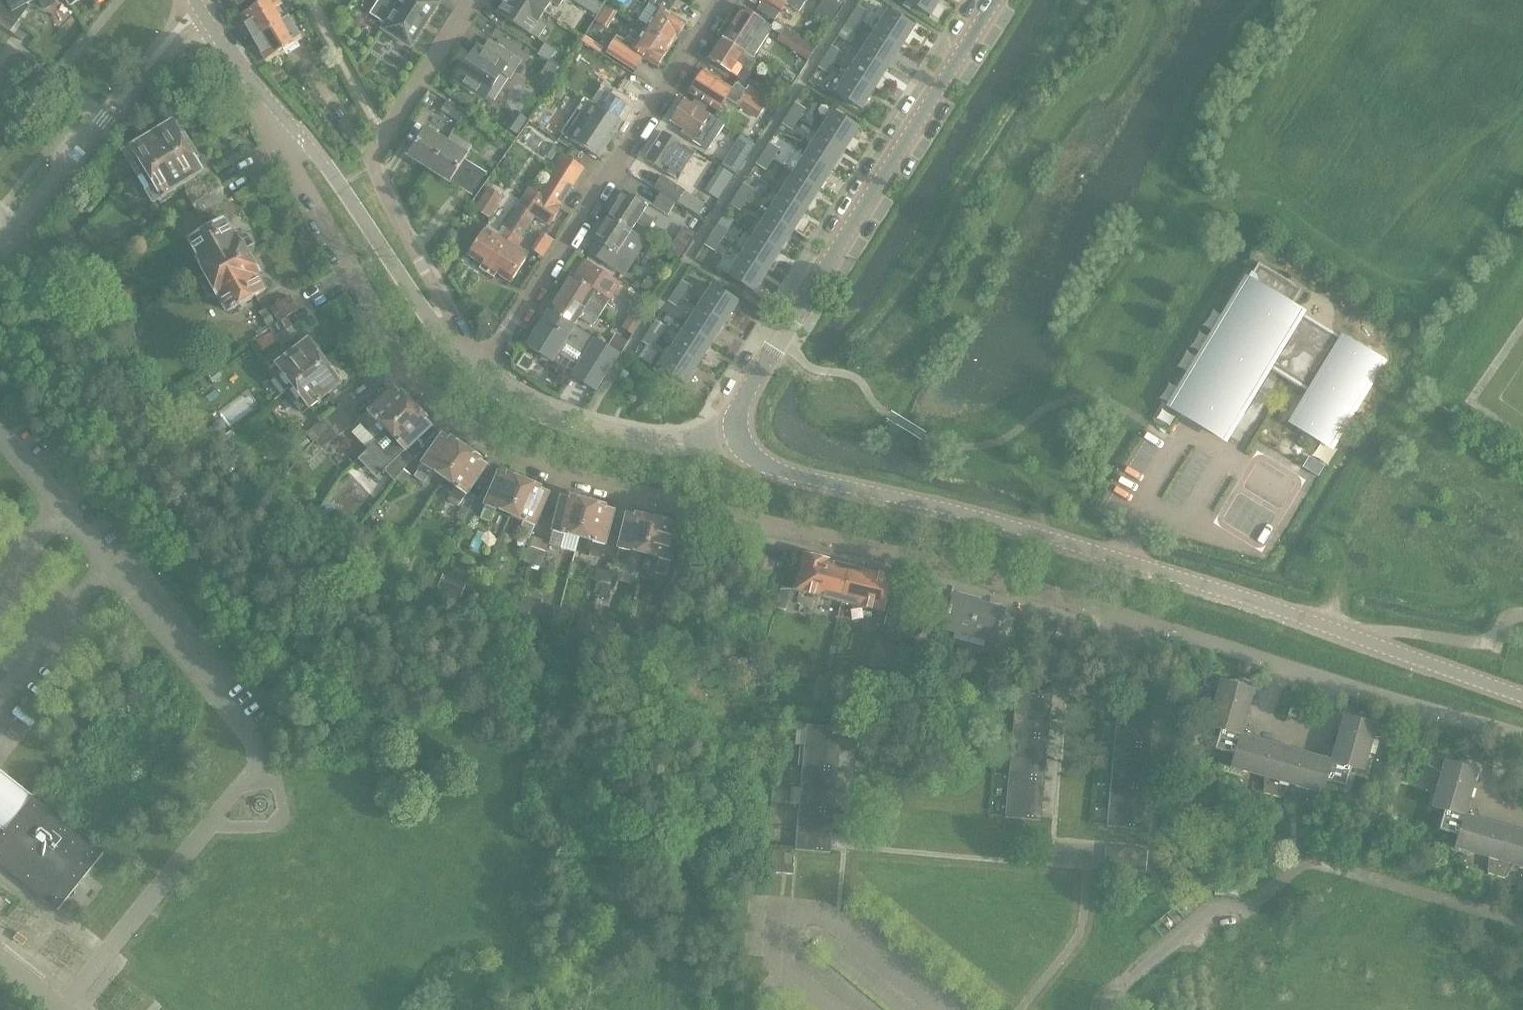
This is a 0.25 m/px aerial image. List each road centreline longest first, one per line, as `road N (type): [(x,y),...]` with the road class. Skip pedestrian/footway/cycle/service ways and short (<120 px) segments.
road 1 (residential): [(1522,733),(1069,599),(525,462),(476,434),(404,366),(277,142),(263,93)]
road 2 (unclassified): [(1522,699),(1190,580),(976,517),(785,473),(752,455),(739,436)]
road 3 (unclassified): [(66,1009),(258,764),(251,736),(0,436)]
road 4 (unclassified): [(739,436),(740,409),(774,350),(998,0)]
road 5 (unclassified): [(1111,1009),(1127,980),(1208,913),(1249,907),(1310,864),(1522,922)]
road 6 (residential): [(479,370),(723,0)]
road 7 (residential): [(456,352),(454,321),(373,168),(384,138),(474,0)]
road 8 (unclassified): [(456,352),(318,154),(263,93)]
road 9 (unclassified): [(739,436),(672,446),(577,425),(524,403),(479,370)]
road 10 (unclassified): [(0,249),(104,118)]

